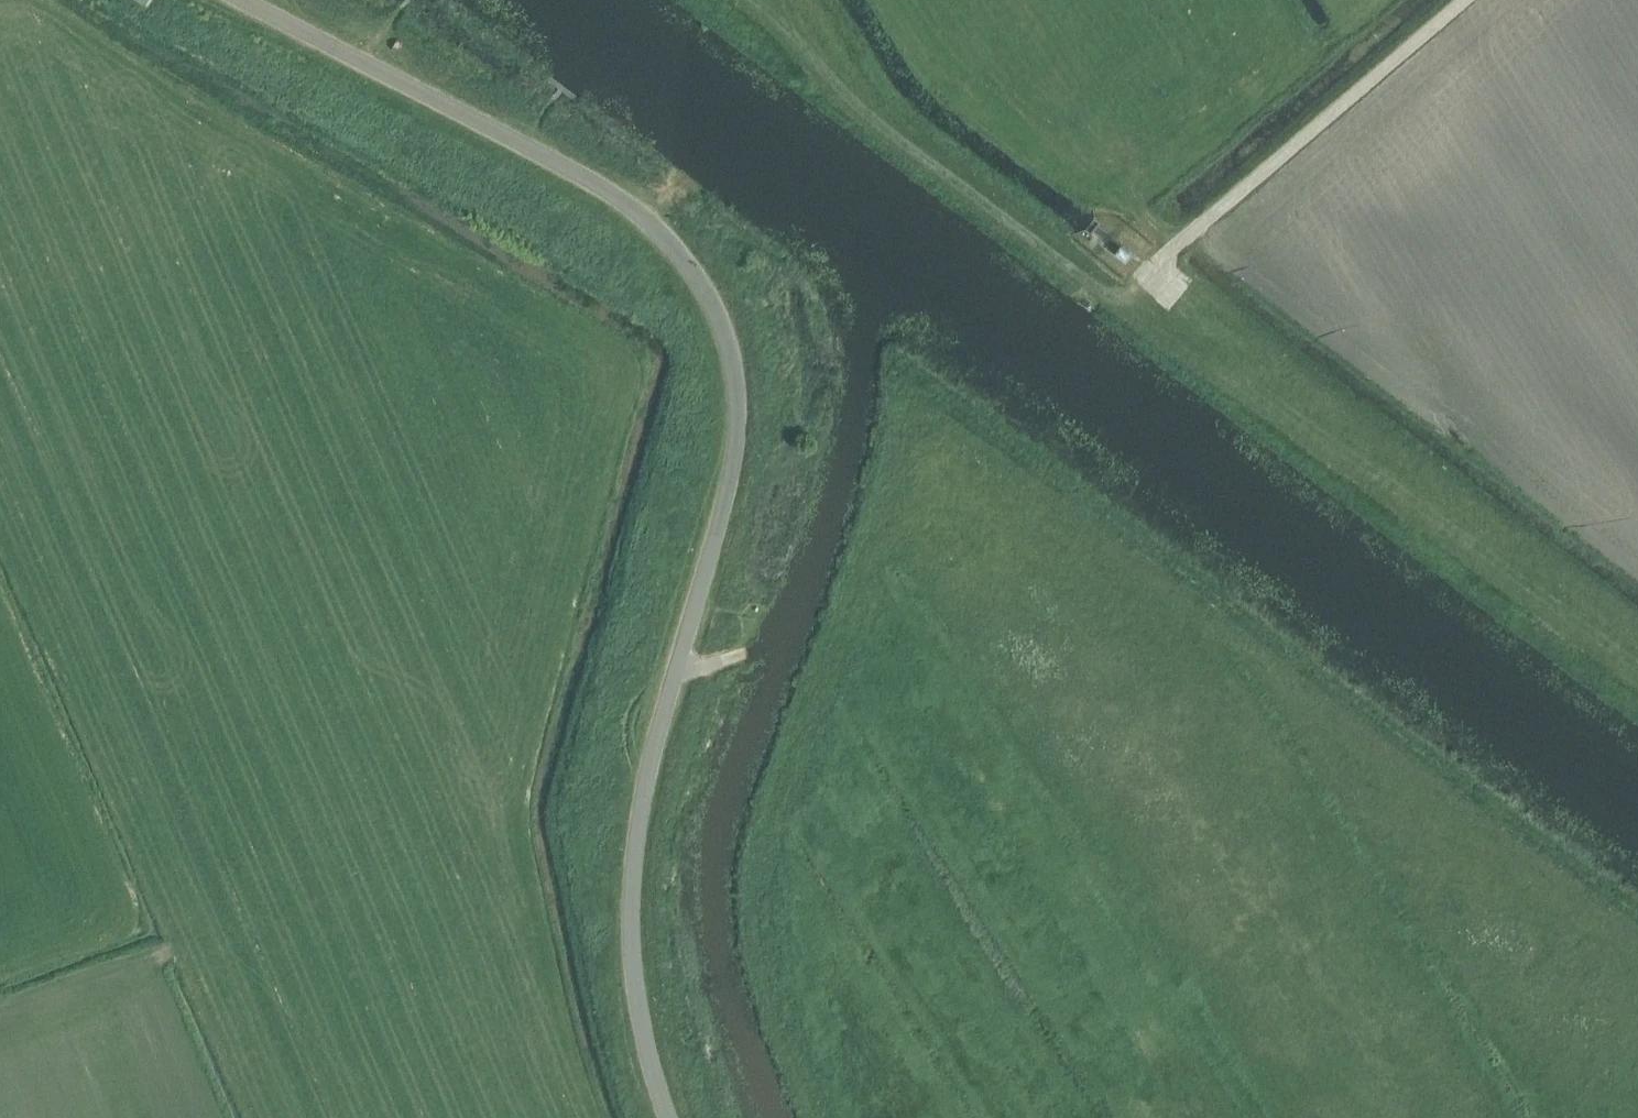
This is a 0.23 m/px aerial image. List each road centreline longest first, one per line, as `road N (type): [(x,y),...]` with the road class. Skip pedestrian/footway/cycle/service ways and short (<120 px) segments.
road 1 (unclassified): [(668,1117),(634,986),(630,875),(649,773),(730,472),(738,383),(716,301),(657,228),(610,191),(239,0)]

